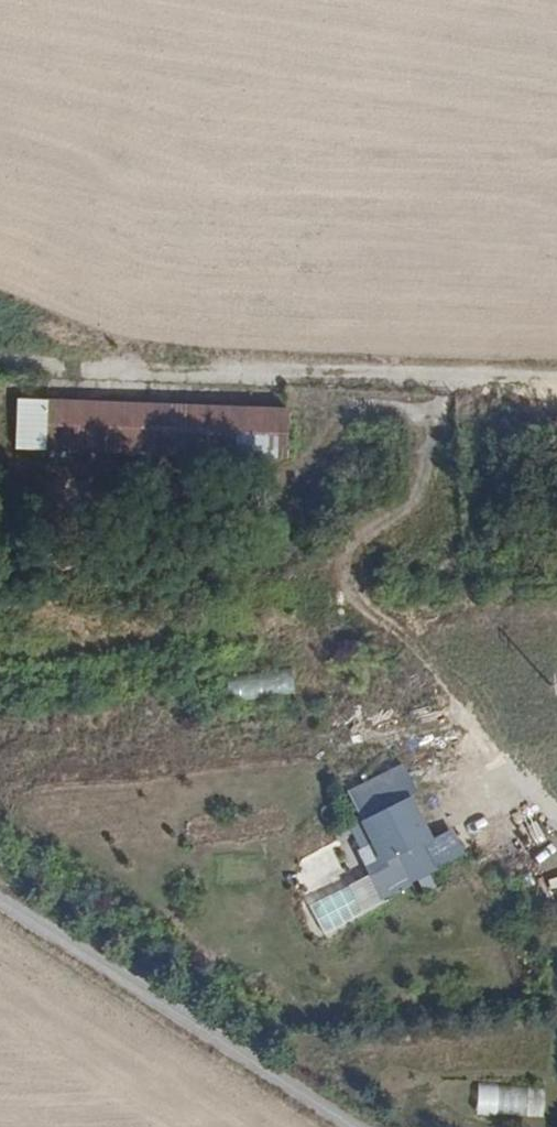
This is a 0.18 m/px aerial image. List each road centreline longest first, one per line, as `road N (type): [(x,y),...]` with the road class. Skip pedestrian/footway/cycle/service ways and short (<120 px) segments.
road 1 (track): [(453,377),(413,499),(354,544),(340,564),(344,584),(414,646),(488,754),(556,827)]
road 2 (track): [(0,361),(556,381)]
road 3 (unclassified): [(354,1126),(0,904)]

